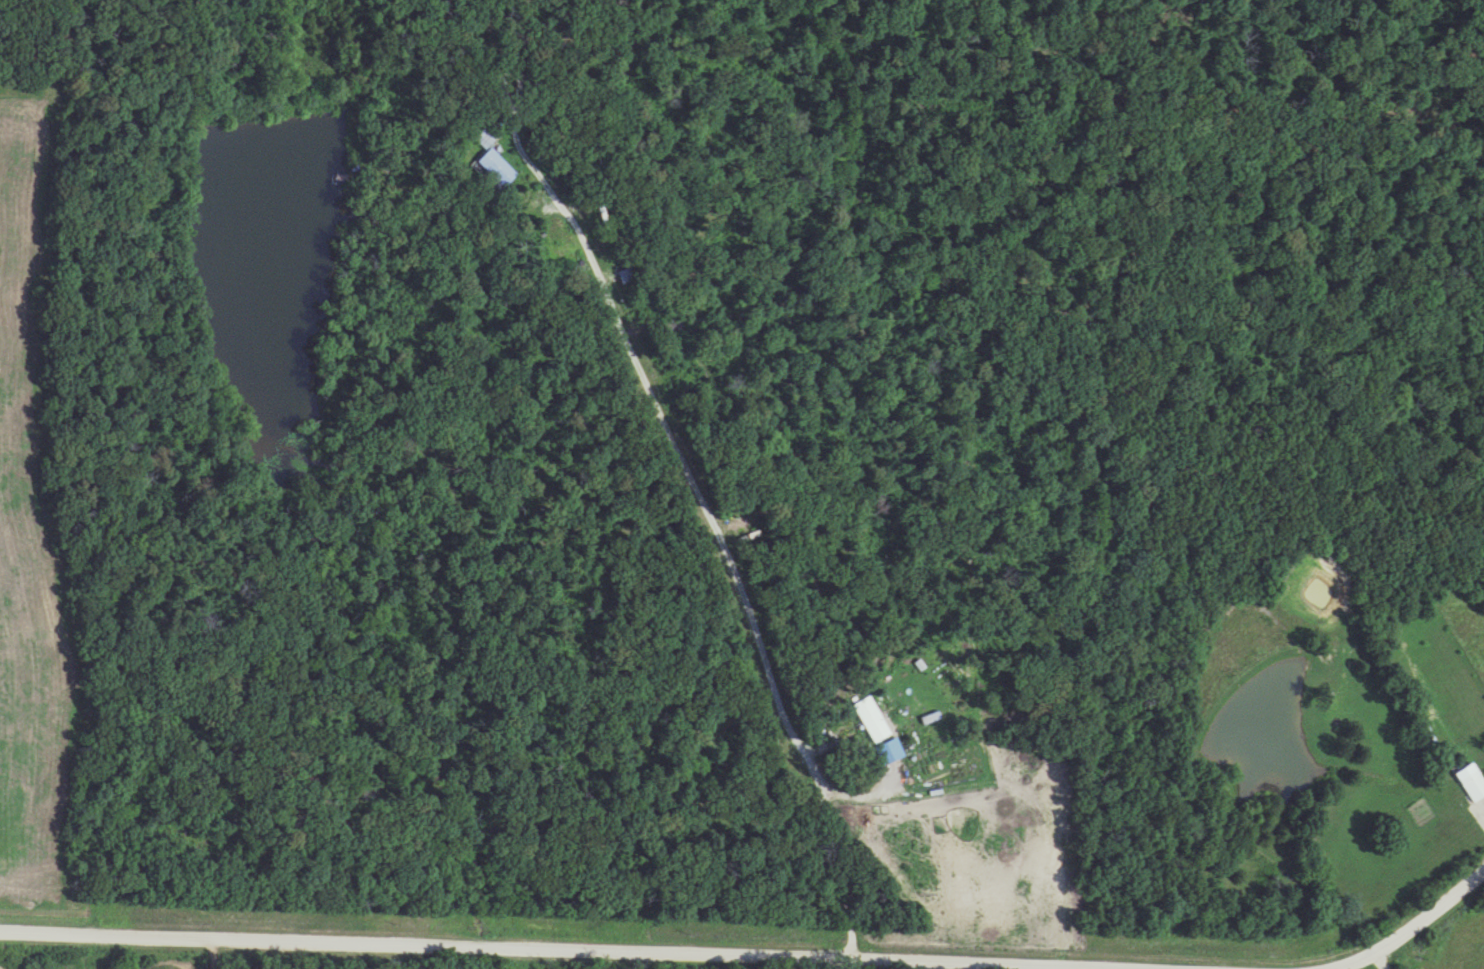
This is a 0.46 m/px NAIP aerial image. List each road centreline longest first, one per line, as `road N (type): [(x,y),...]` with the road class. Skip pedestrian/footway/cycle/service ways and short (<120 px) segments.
road 1 (tertiary): [(1002,968),(0,935)]
road 2 (tertiary): [(1483,878),(1375,955),(1337,968)]

